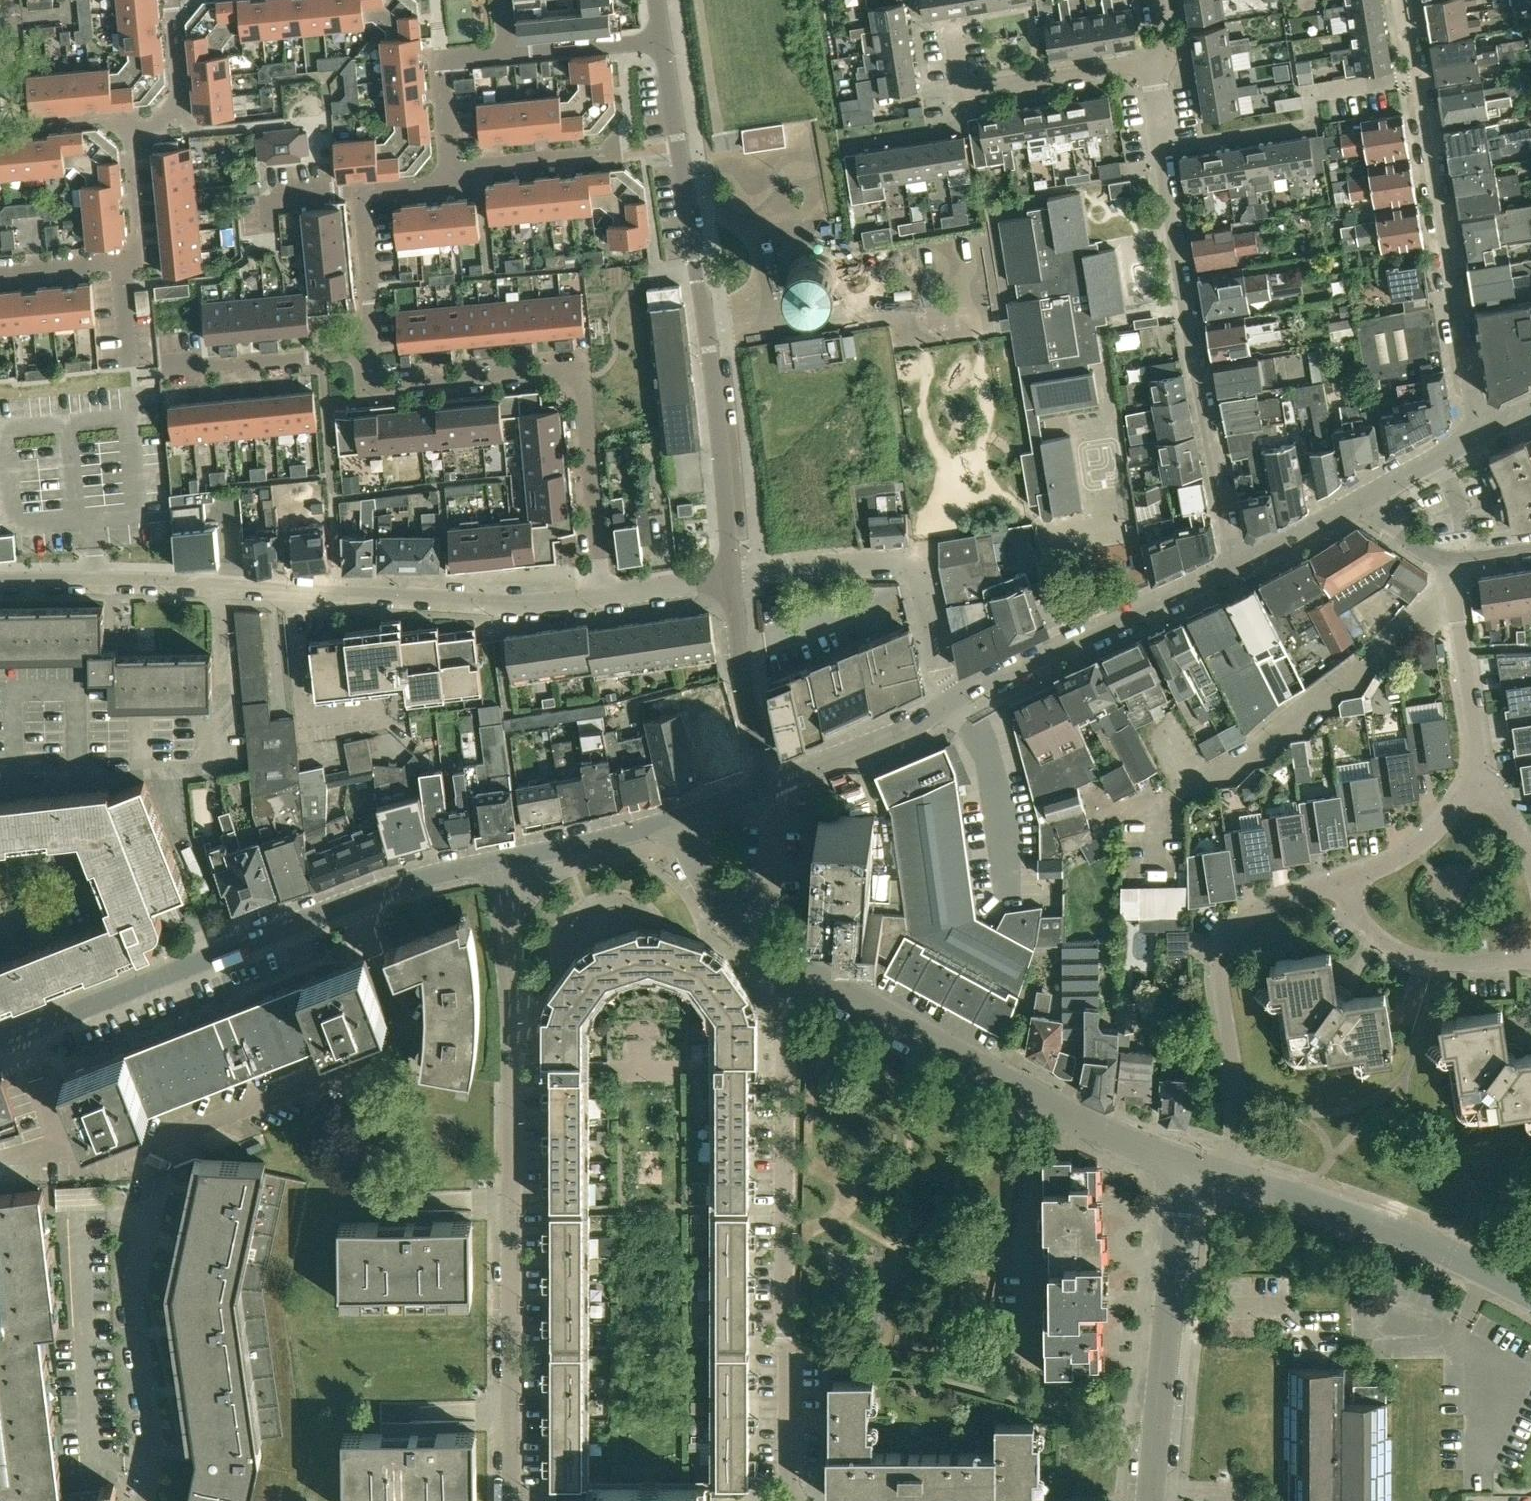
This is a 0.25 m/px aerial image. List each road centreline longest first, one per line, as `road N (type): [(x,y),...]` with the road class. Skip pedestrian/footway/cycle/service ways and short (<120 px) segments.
road 1 (residential): [(510,1500),(510,1018),(494,862)]
road 2 (residential): [(1183,1165),(1100,1130),(782,957),(709,890),(682,819)]
road 3 (residential): [(598,596),(491,604),(135,583),(0,583)]
road 4 (unclassified): [(732,578),(721,439),(662,39)]
road 5 (unclassified): [(0,1041),(357,901),(494,862)]
road 6 (residential): [(1233,567),(1149,65)]
road 7 (residential): [(598,596),(579,368),(379,386),(375,353)]
road 8 (unclassified): [(1484,433),(1404,0)]
road 9 (residential): [(792,1500),(790,1064)]
road 10 (residential): [(1229,1178),(1239,1117),(1223,952),(1267,906),(1345,882)]
road 11 (residential): [(1151,1500),(1183,1165)]
road 12 (residential): [(1530,1296),(1411,1237),(1229,1178)]
road 13 (residential): [(954,702),(912,570),(794,568),(732,578)]
road 14 (unclassified): [(954,702),(1233,567)]
road 15 (residential): [(122,264),(137,245),(127,134),(182,111),(172,0)]
road 16 (residential): [(147,1500),(158,1448),(135,1277),(149,1210)]
road 17 (residential): [(1473,785),(1476,733),(1448,559)]
road 18 (residential): [(1530,956),(1440,962),(1401,952),(1361,918),(1345,882)]
road 19 (residential): [(375,353),(163,370)]
road 20 (unclassified): [(768,786),(742,679),(732,578)]
road 21 (unclassified): [(768,786),(901,733),(954,702)]
road 22 (unclassified): [(494,862),(682,819)]
road 23 (residential): [(1149,65),(962,94)]
road 24 (residential): [(1345,882),(1415,849),(1473,785)]
road 25 (residential): [(375,353),(360,190)]
road 26 (unclassified): [(1233,567),(1369,497)]
road 27 (residential): [(510,54),(662,39)]
road 28 (residential): [(601,153),(451,168)]
road 29 (residential): [(261,240),(259,199),(360,190)]
road 30 (residential): [(598,596),(732,578)]
road 31 (unclassified): [(1369,497),(1484,433)]
road 32 (residential): [(0,276),(122,264)]
road 33 (residential): [(132,386),(122,264)]

